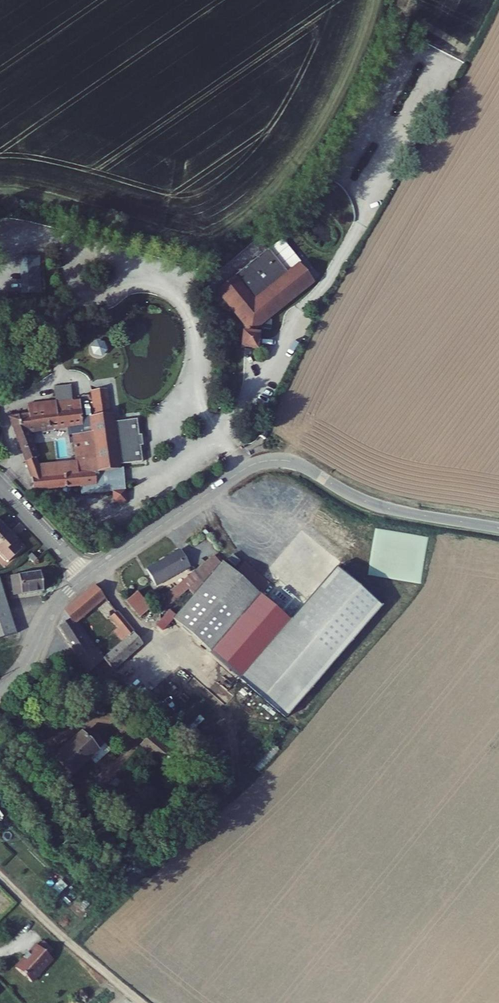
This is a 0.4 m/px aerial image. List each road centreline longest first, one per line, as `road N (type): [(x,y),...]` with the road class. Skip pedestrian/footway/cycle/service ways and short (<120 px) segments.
road 1 (tertiary): [(86,578),(269,460),(306,466),(380,505),(498,527)]
road 2 (track): [(0,881),(132,1002)]
road 3 (tertiary): [(0,693),(23,668),(53,608),(86,578)]
road 4 (residential): [(86,578),(0,485)]

